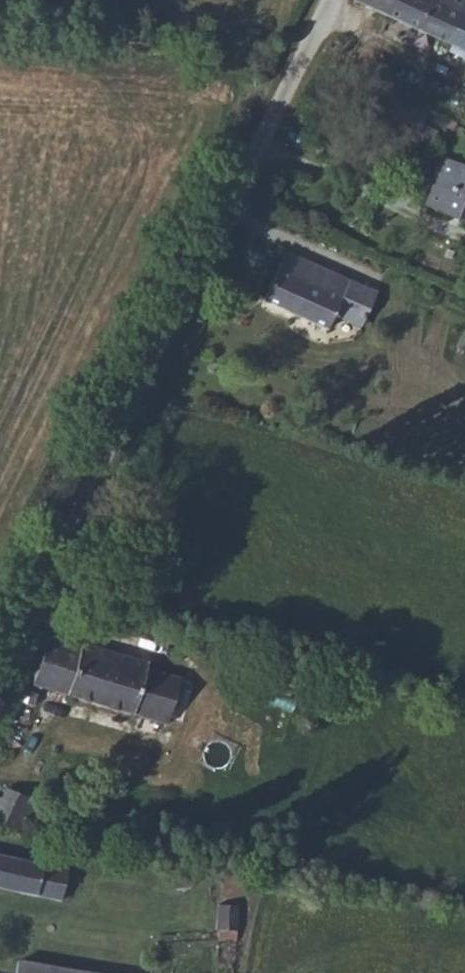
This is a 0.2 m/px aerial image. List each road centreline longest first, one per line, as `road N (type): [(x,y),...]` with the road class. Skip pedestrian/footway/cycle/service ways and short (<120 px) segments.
road 1 (unclassified): [(0,677),(79,497),(328,0)]

